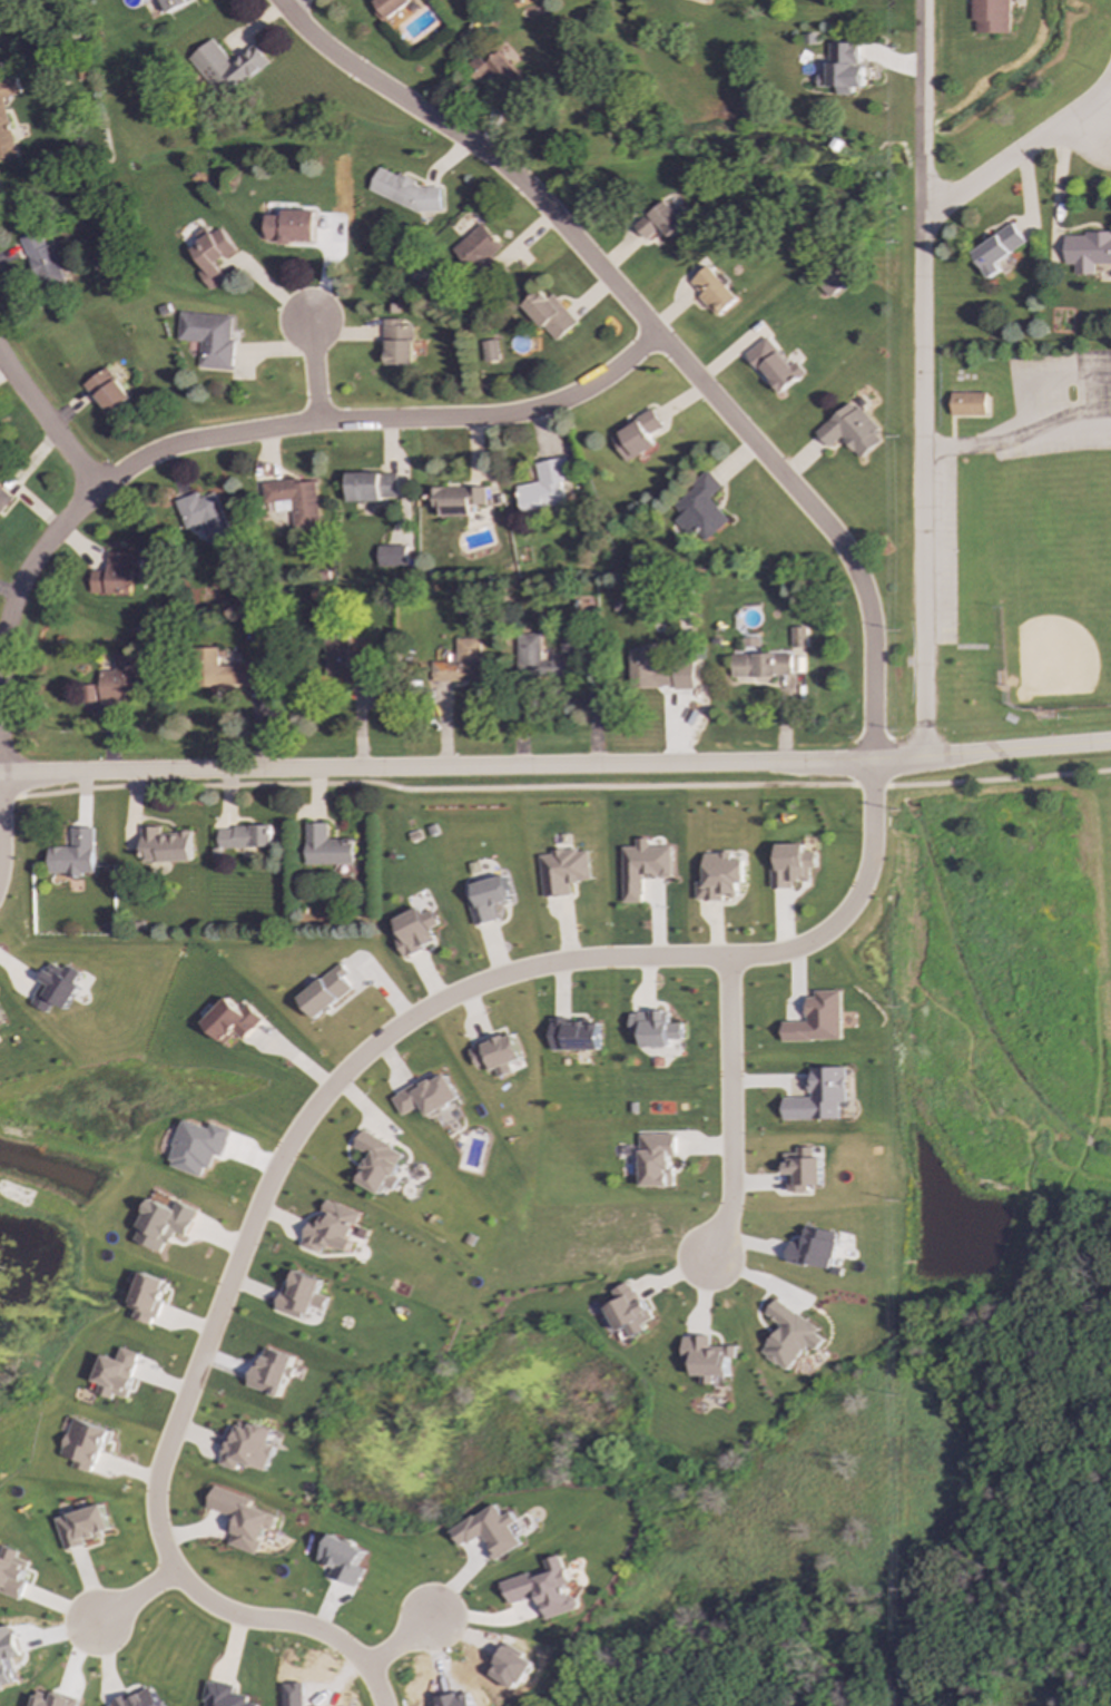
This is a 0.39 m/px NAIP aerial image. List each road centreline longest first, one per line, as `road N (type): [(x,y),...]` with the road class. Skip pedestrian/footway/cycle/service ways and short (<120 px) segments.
road 1 (residential): [(871,761),(866,882),(845,925),(818,945),(789,959),(689,955),(493,977),(416,1013),(364,1055),(323,1095),(287,1149),(207,1337),(166,1455),(155,1520),(164,1562),(195,1594),(226,1612),(333,1638),(371,1664),(381,1705)]
road 2 (residential): [(1110,743),(764,764),(0,775)]
road 3 (residential): [(871,761),(869,614),(827,527),(515,177),(314,40),(279,0)]
road 4 (residential): [(657,335),(591,386),(539,409),(294,426),(173,448),(130,467),(58,527),(23,576),(0,667)]
road 5 (residential): [(925,757),(923,0)]
road 6 (residential): [(730,957),(728,1216),(707,1262)]
road 7 (residential): [(923,212),(1062,128),(1110,87)]
road 8 (residential): [(0,360),(96,490)]

